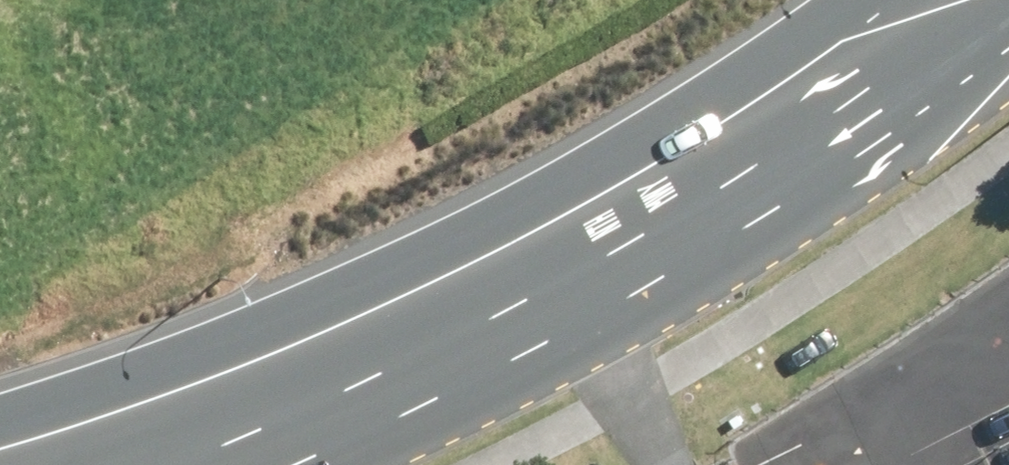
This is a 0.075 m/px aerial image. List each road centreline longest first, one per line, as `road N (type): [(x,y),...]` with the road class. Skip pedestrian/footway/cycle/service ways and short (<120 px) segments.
road 1 (tertiary): [(0,411),(206,343),(502,212),(650,129),(846,0)]
road 2 (tertiary): [(1008,6),(754,187),(592,282),(396,387),(217,464)]

